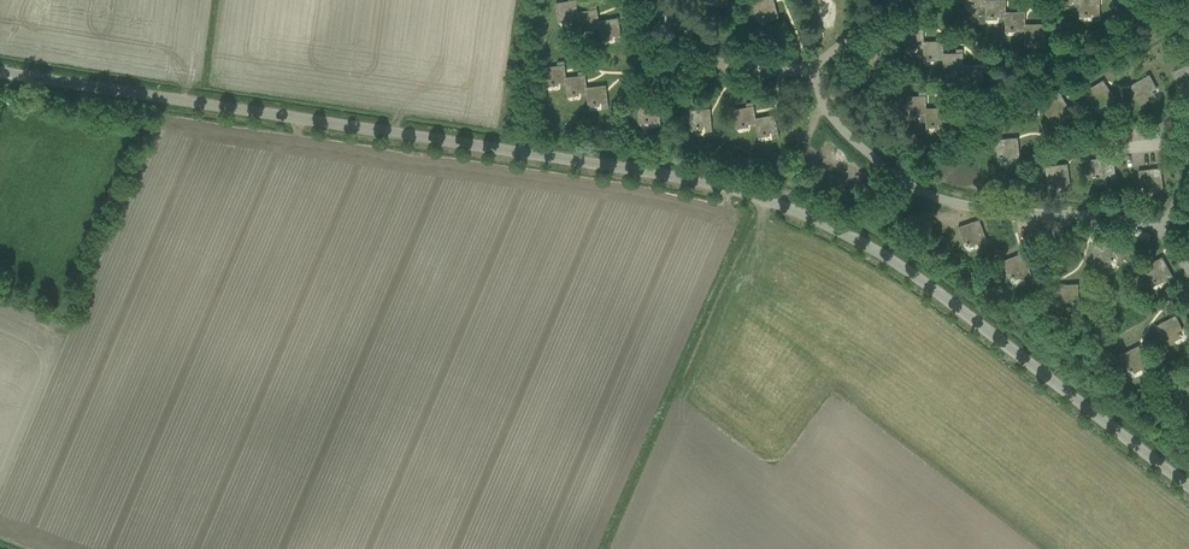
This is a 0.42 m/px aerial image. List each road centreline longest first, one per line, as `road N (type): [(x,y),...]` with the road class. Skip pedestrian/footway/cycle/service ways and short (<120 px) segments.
road 1 (unclassified): [(1188,486),(909,272),(826,225),(735,189),(0,72)]
road 2 (track): [(617,548),(768,201)]

